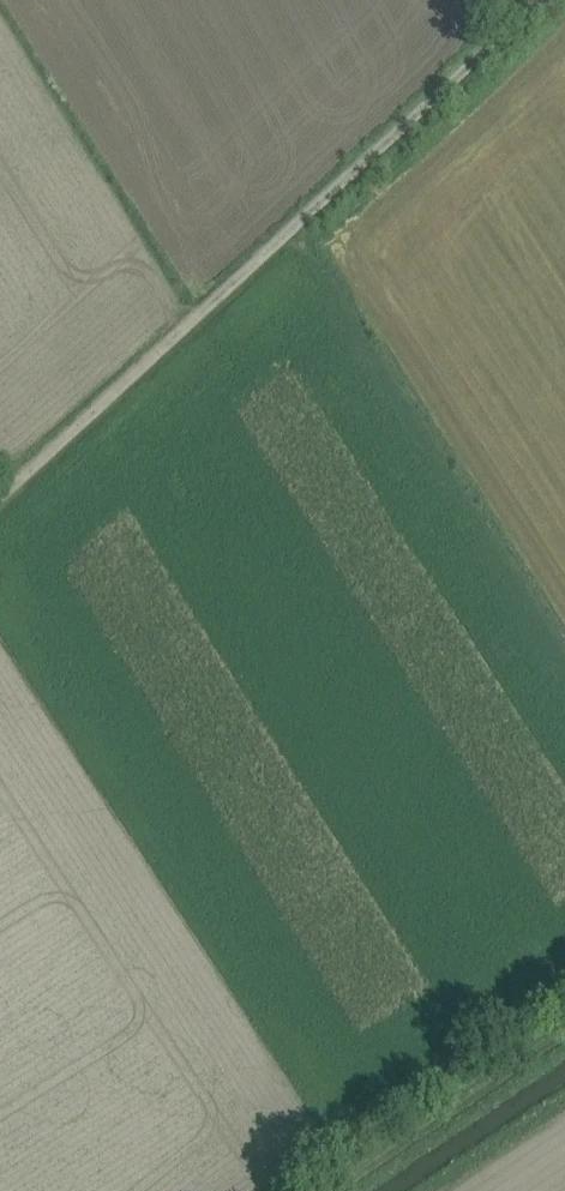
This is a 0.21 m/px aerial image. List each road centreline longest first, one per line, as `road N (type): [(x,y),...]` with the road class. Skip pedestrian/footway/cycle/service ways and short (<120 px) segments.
road 1 (track): [(0,501),(365,166),(529,0)]

